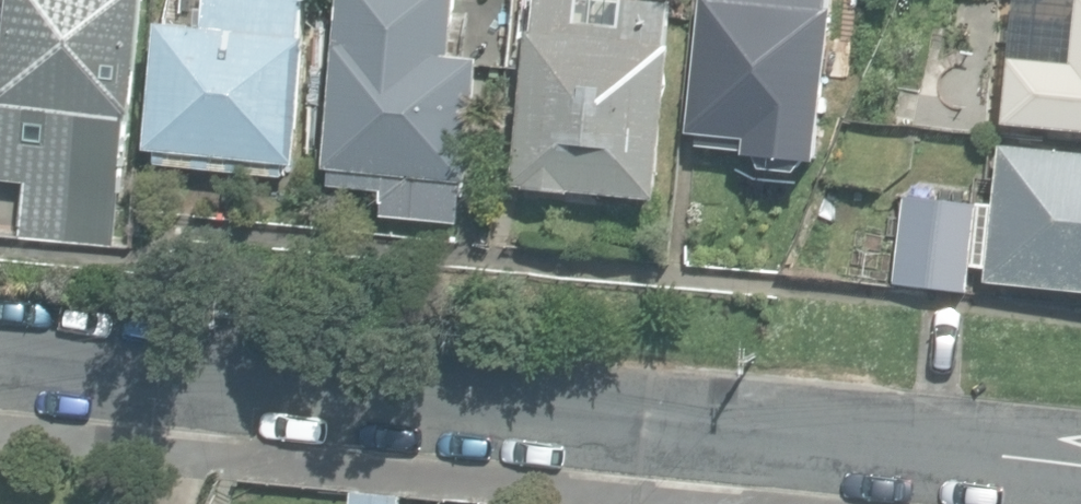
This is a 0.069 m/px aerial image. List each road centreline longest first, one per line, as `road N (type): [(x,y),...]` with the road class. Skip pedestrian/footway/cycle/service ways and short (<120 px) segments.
road 1 (residential): [(1080,467),(0,352)]

